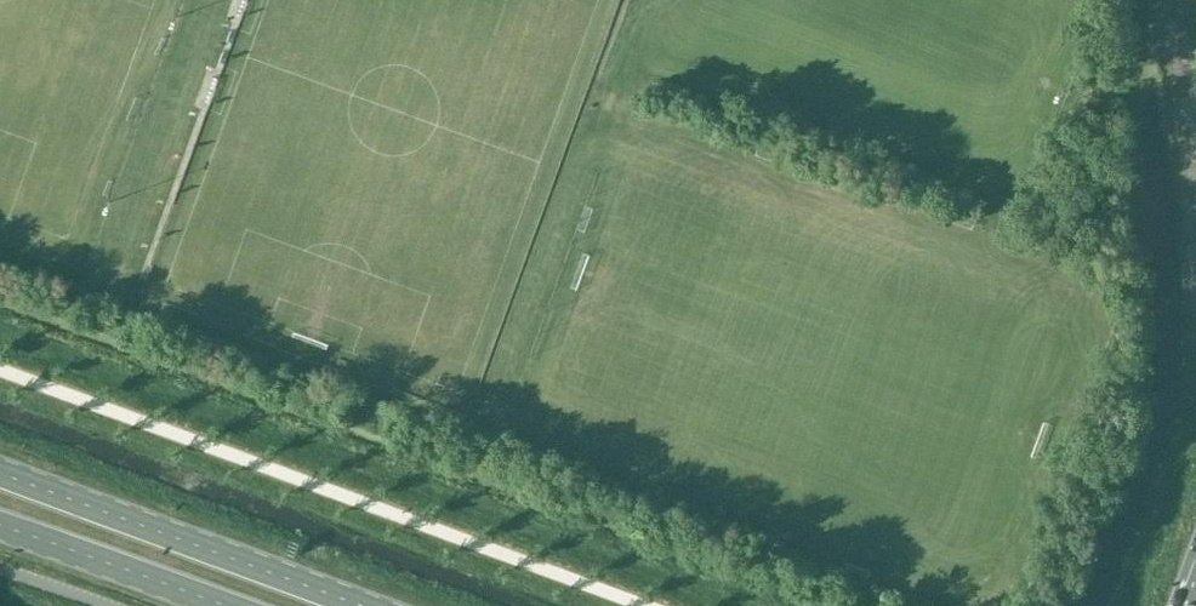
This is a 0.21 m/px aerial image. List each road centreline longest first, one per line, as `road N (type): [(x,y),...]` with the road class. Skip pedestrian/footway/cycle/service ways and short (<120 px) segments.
road 1 (primary): [(364,605),(0,473)]
road 2 (primary): [(0,533),(220,605)]

